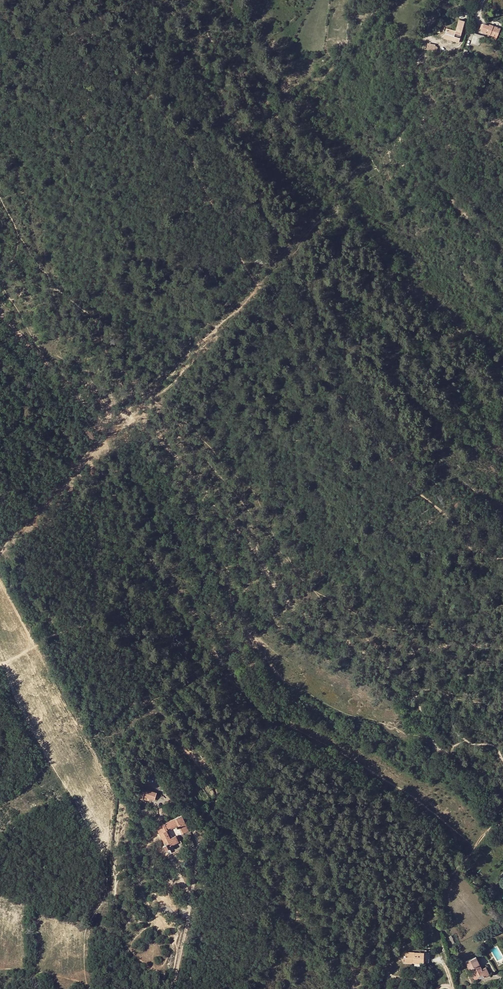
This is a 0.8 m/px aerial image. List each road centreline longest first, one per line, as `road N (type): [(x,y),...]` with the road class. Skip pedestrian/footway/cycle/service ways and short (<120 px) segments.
road 1 (track): [(502,646),(448,646),(385,660),(299,613),(276,594),(245,532),(163,440),(77,396),(0,311)]

